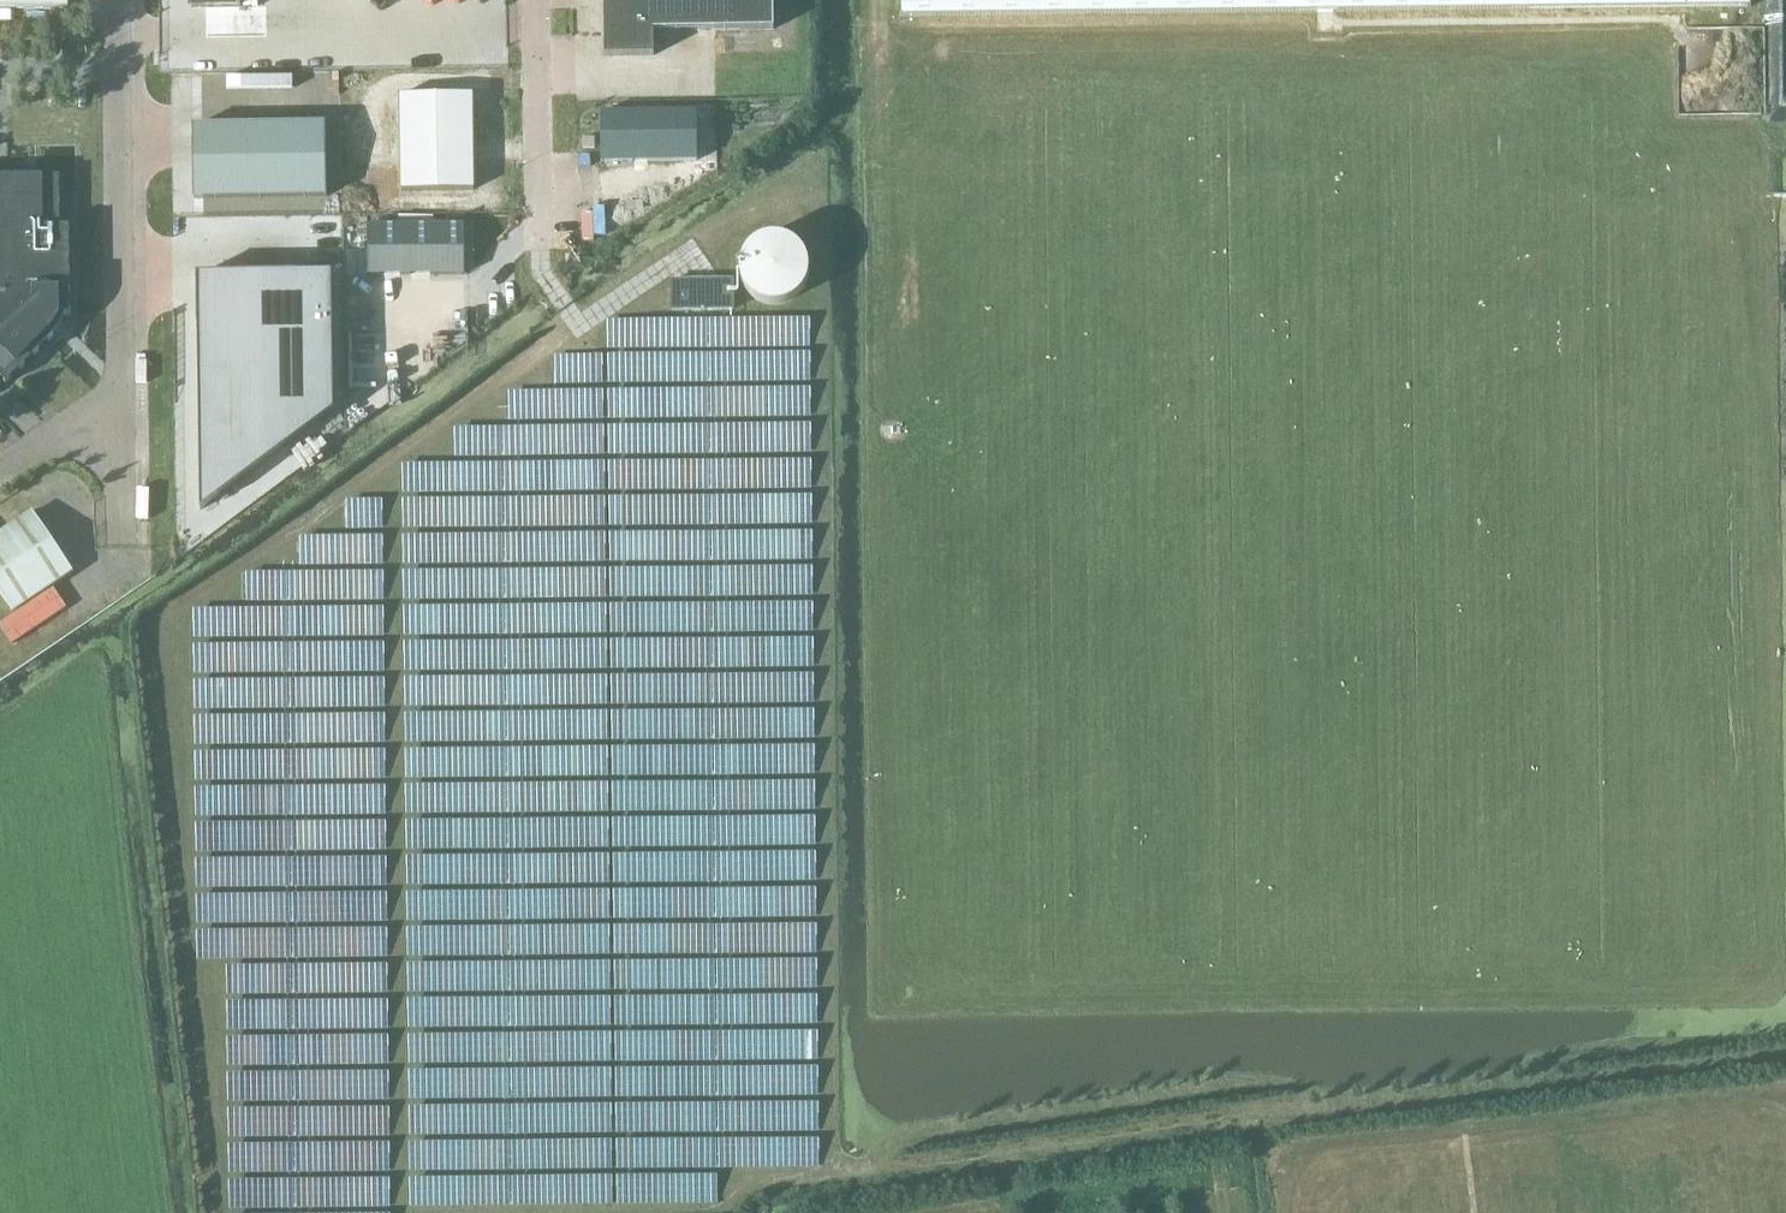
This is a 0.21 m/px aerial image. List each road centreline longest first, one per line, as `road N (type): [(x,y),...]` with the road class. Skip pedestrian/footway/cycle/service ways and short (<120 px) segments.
road 1 (unclassified): [(119,0),(123,412)]
road 2 (unclassified): [(538,0),(543,269)]
road 3 (unclassified): [(123,412),(127,535)]

